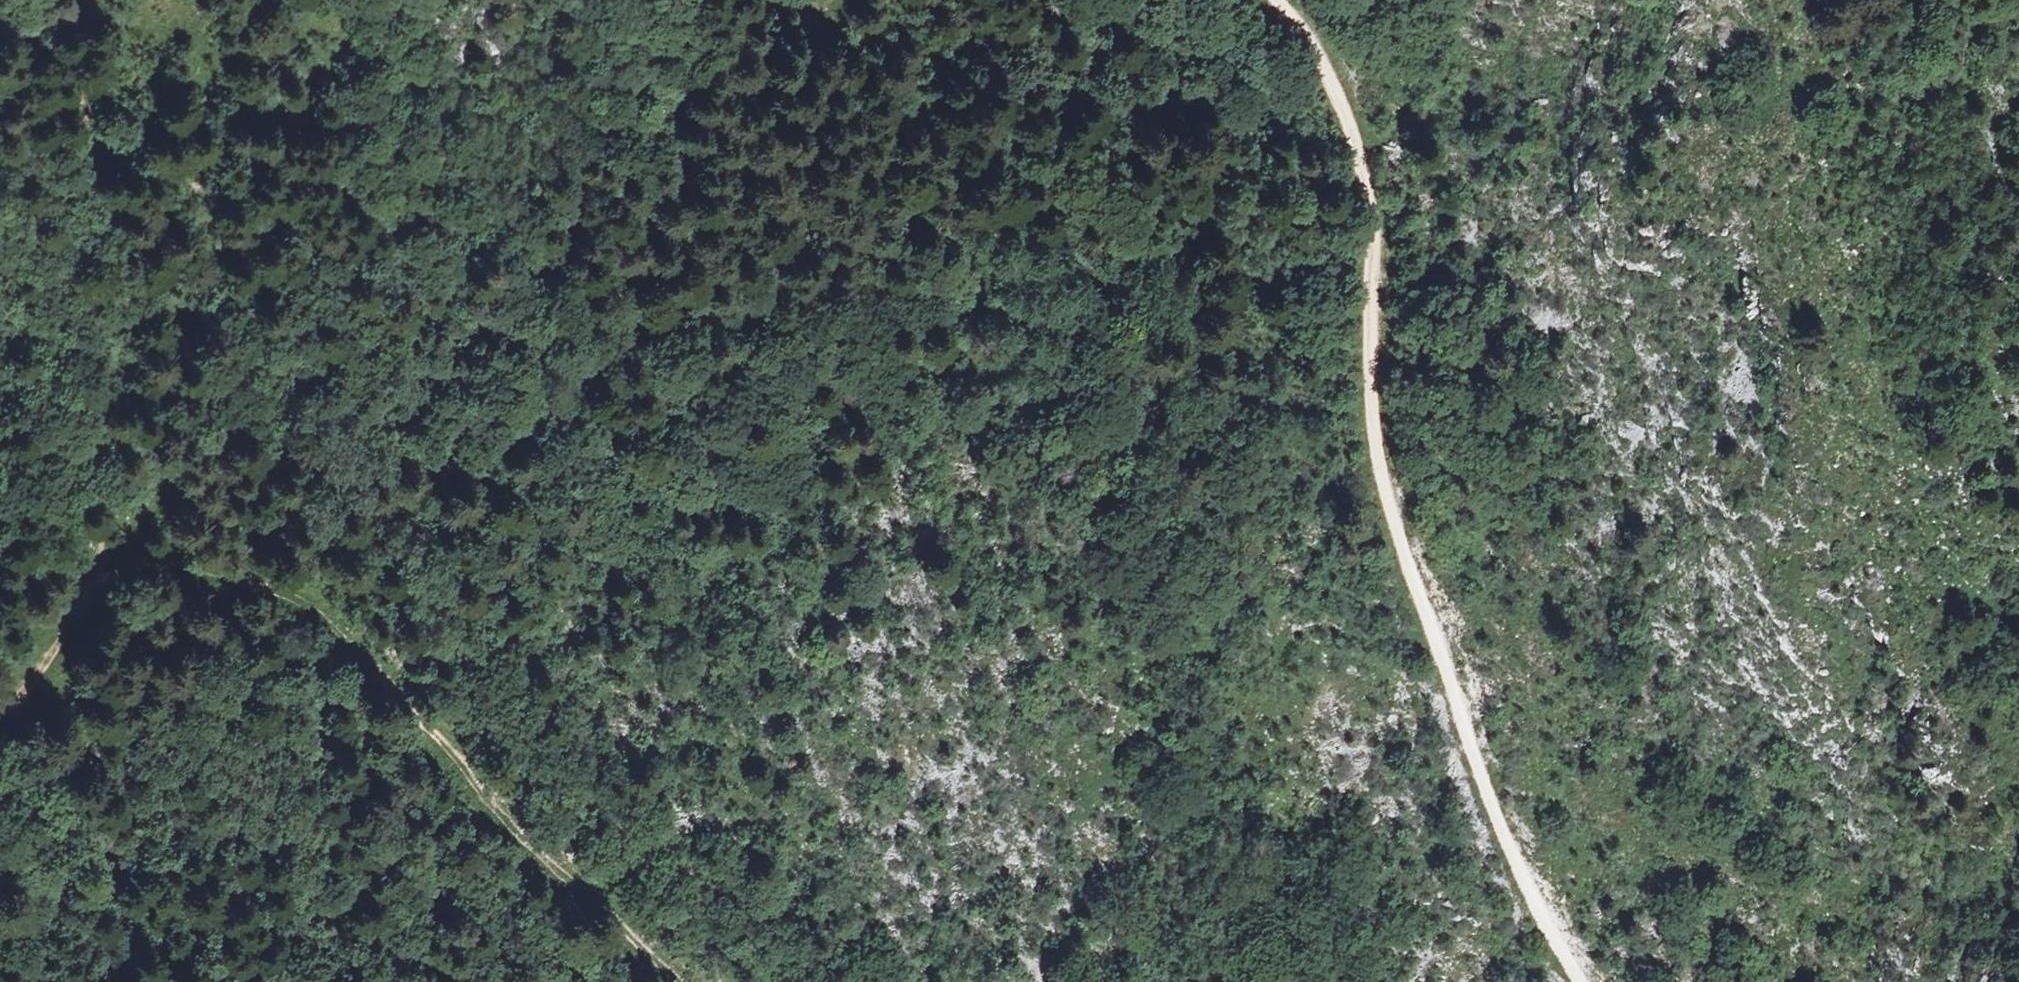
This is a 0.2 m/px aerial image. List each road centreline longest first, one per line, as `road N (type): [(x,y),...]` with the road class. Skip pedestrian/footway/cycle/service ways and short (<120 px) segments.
road 1 (track): [(1582,981),(1509,844),(1411,568),(1376,425),(1362,173),(1322,55),(1280,0)]
road 2 (track): [(103,574),(181,558),(238,567),(292,596),(387,681),(516,837),(678,981)]
road 3 (track): [(103,574),(44,670),(0,718)]

